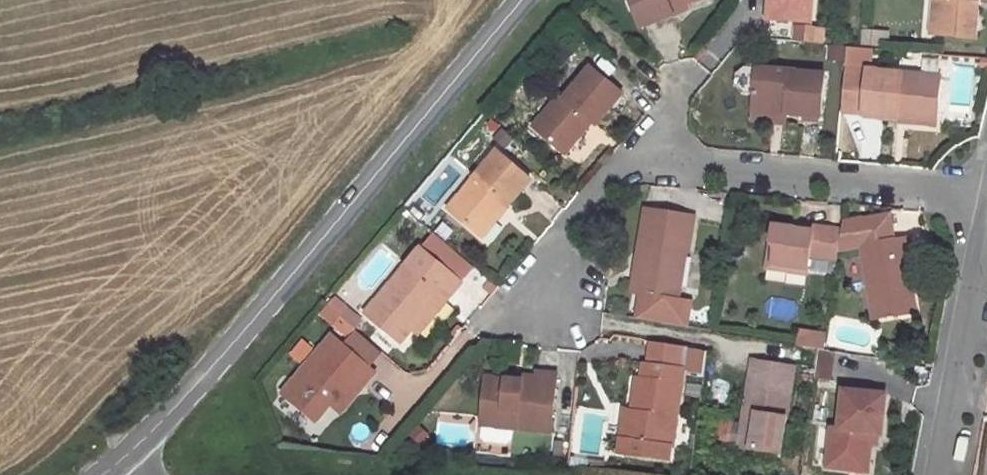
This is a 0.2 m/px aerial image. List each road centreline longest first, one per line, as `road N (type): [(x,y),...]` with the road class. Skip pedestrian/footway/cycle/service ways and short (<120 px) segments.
road 1 (tertiary): [(114,465),(167,415),(520,0)]
road 2 (residential): [(628,158),(986,196)]
road 3 (residential): [(940,474),(986,225)]
road 4 (residential): [(548,311),(557,243),(628,158)]

